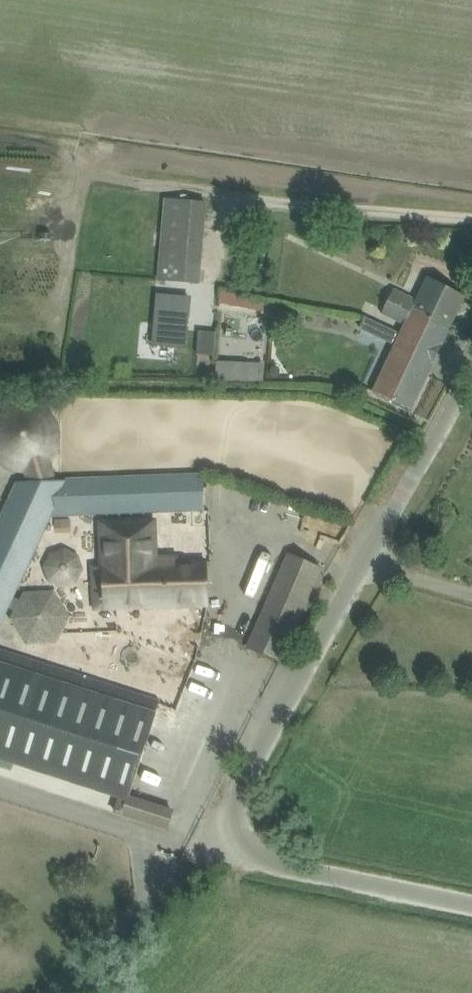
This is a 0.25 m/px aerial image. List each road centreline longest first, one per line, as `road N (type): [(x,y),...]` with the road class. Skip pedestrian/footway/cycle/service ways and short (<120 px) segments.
road 1 (unclassified): [(471,903),(261,858),(241,841),(234,800),(471,374)]

